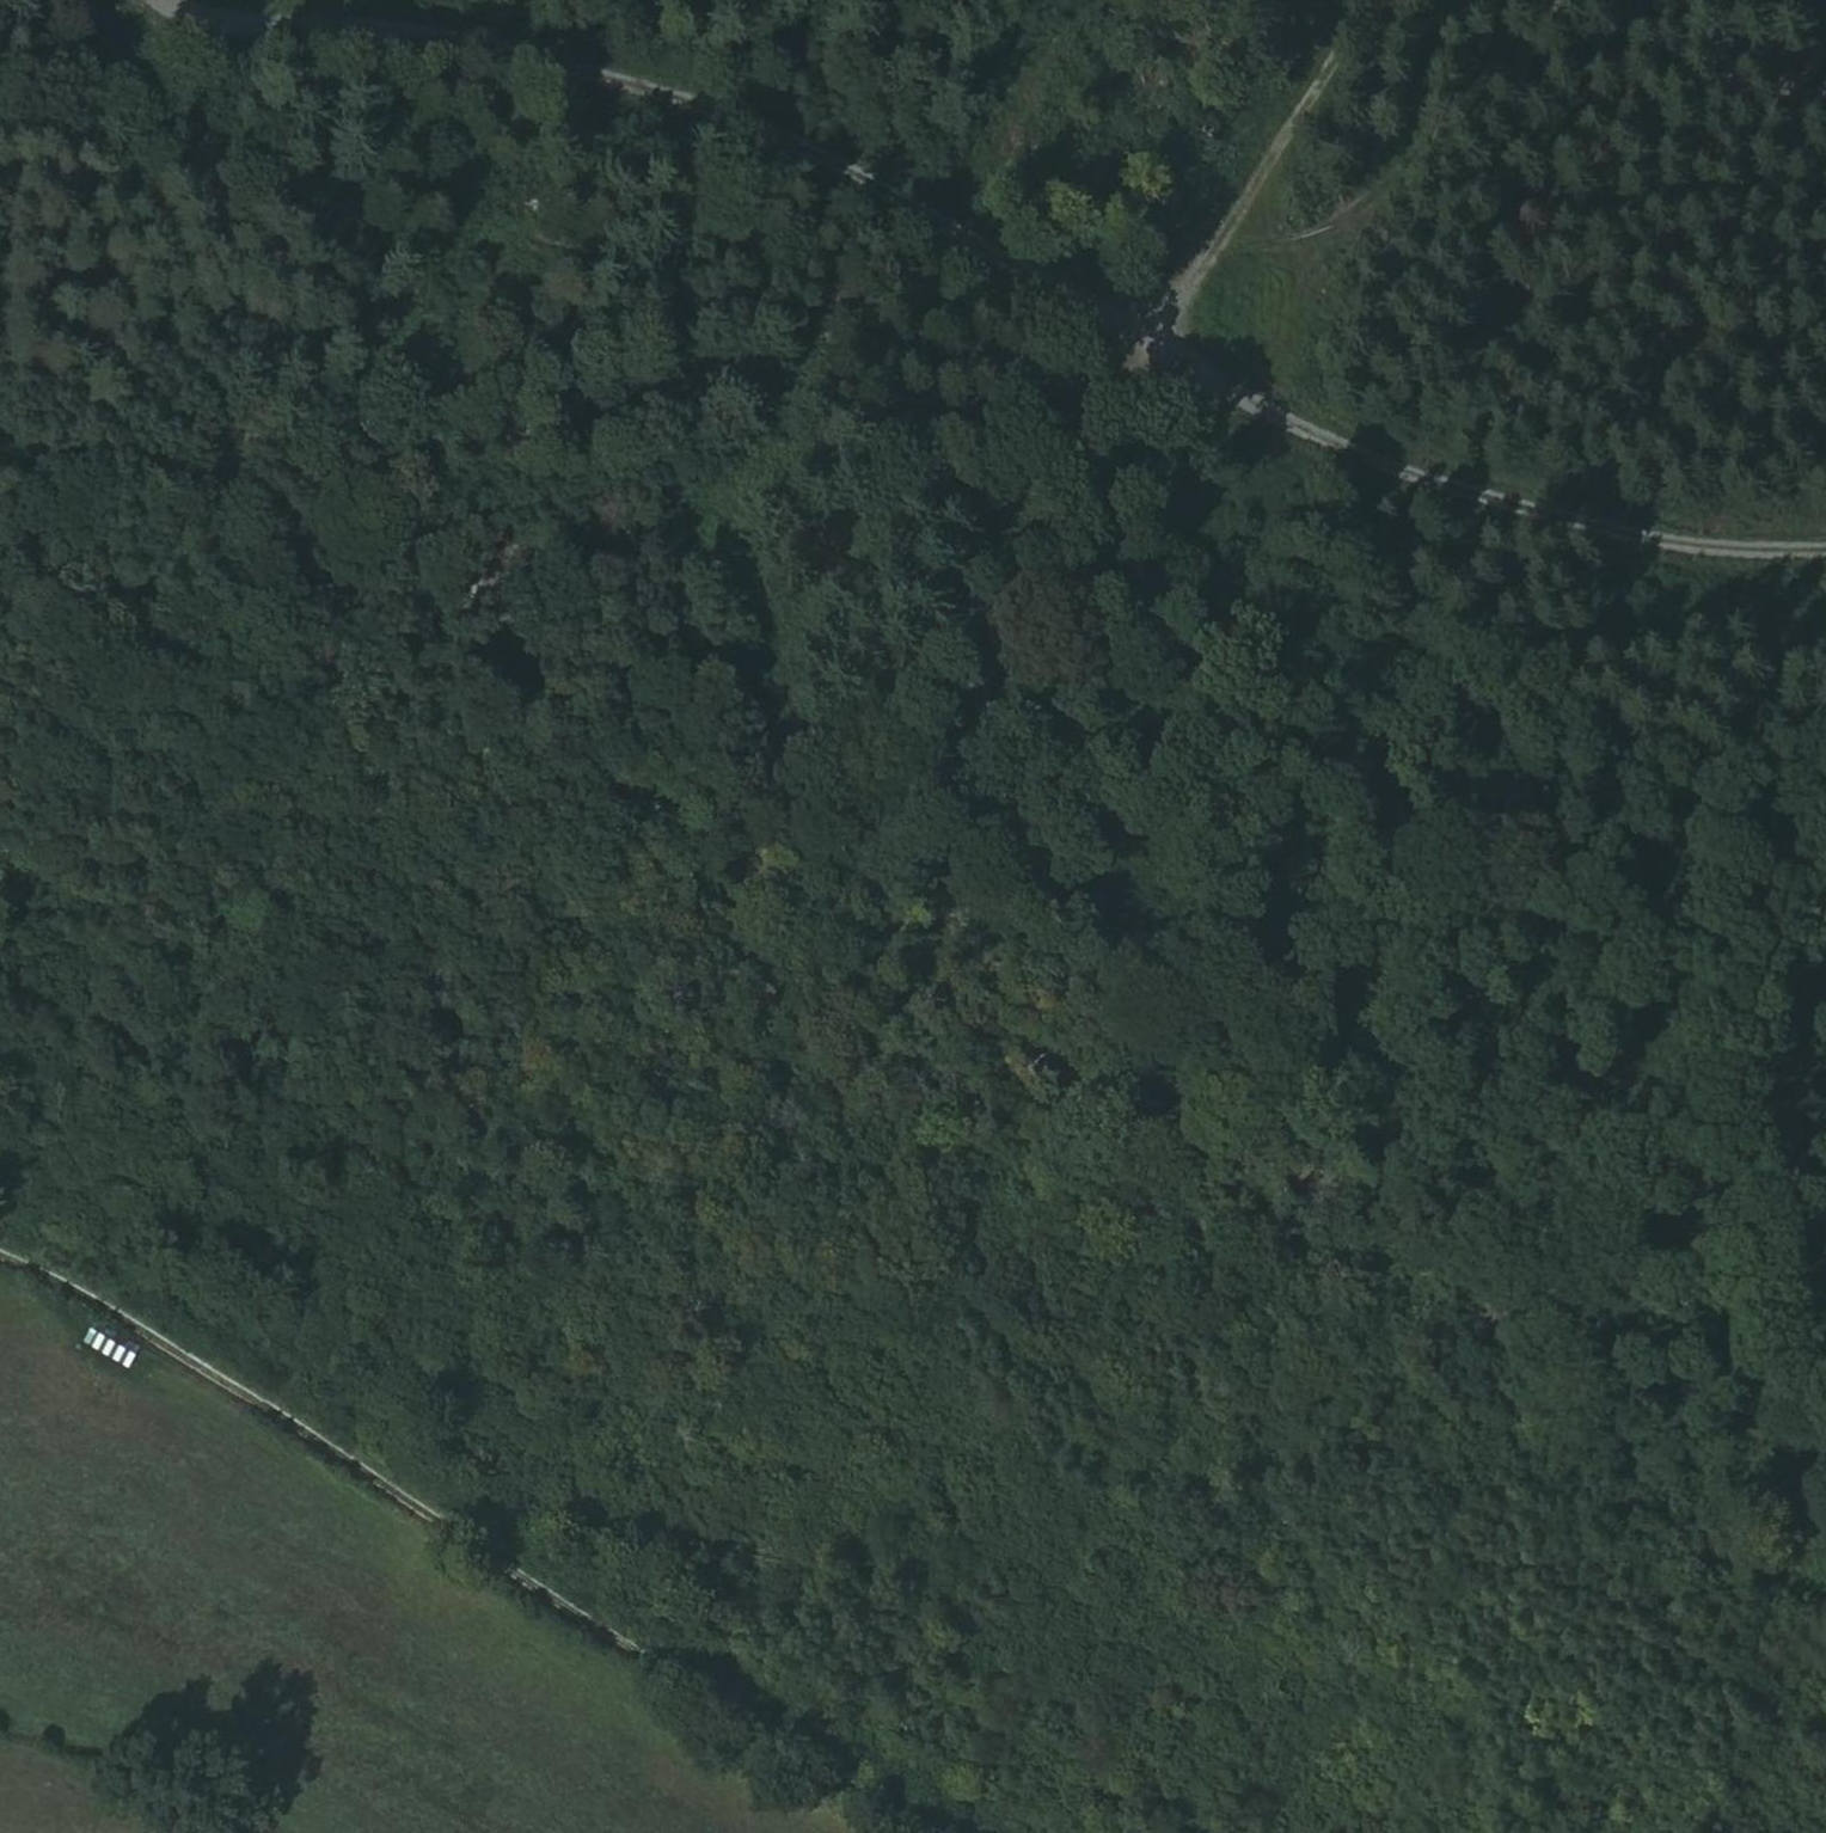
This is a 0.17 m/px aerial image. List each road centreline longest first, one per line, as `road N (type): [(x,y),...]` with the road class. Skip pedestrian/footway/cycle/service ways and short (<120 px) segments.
road 1 (track): [(1825,544),(1718,551),(1587,524),(1332,436),(775,131),(628,75),(358,23),(199,22),(153,0)]
road 2 (track): [(963,1832),(405,1498),(88,1295),(0,1257)]

